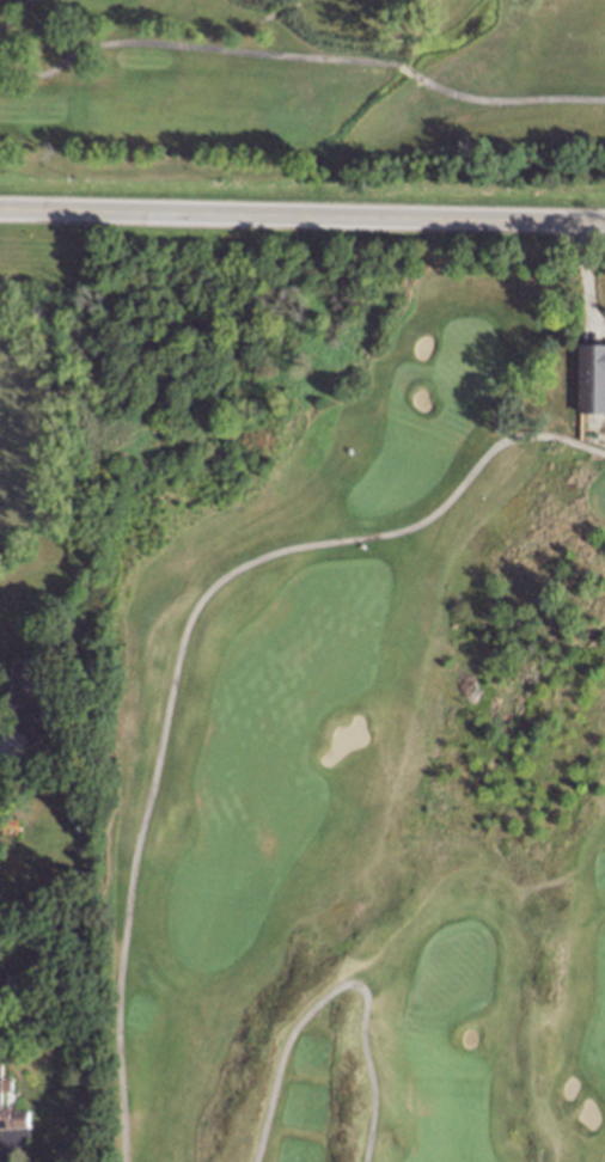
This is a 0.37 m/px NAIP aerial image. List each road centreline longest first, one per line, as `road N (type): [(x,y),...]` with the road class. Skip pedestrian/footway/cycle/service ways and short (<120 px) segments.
road 1 (tertiary): [(604,223),(0,212)]

